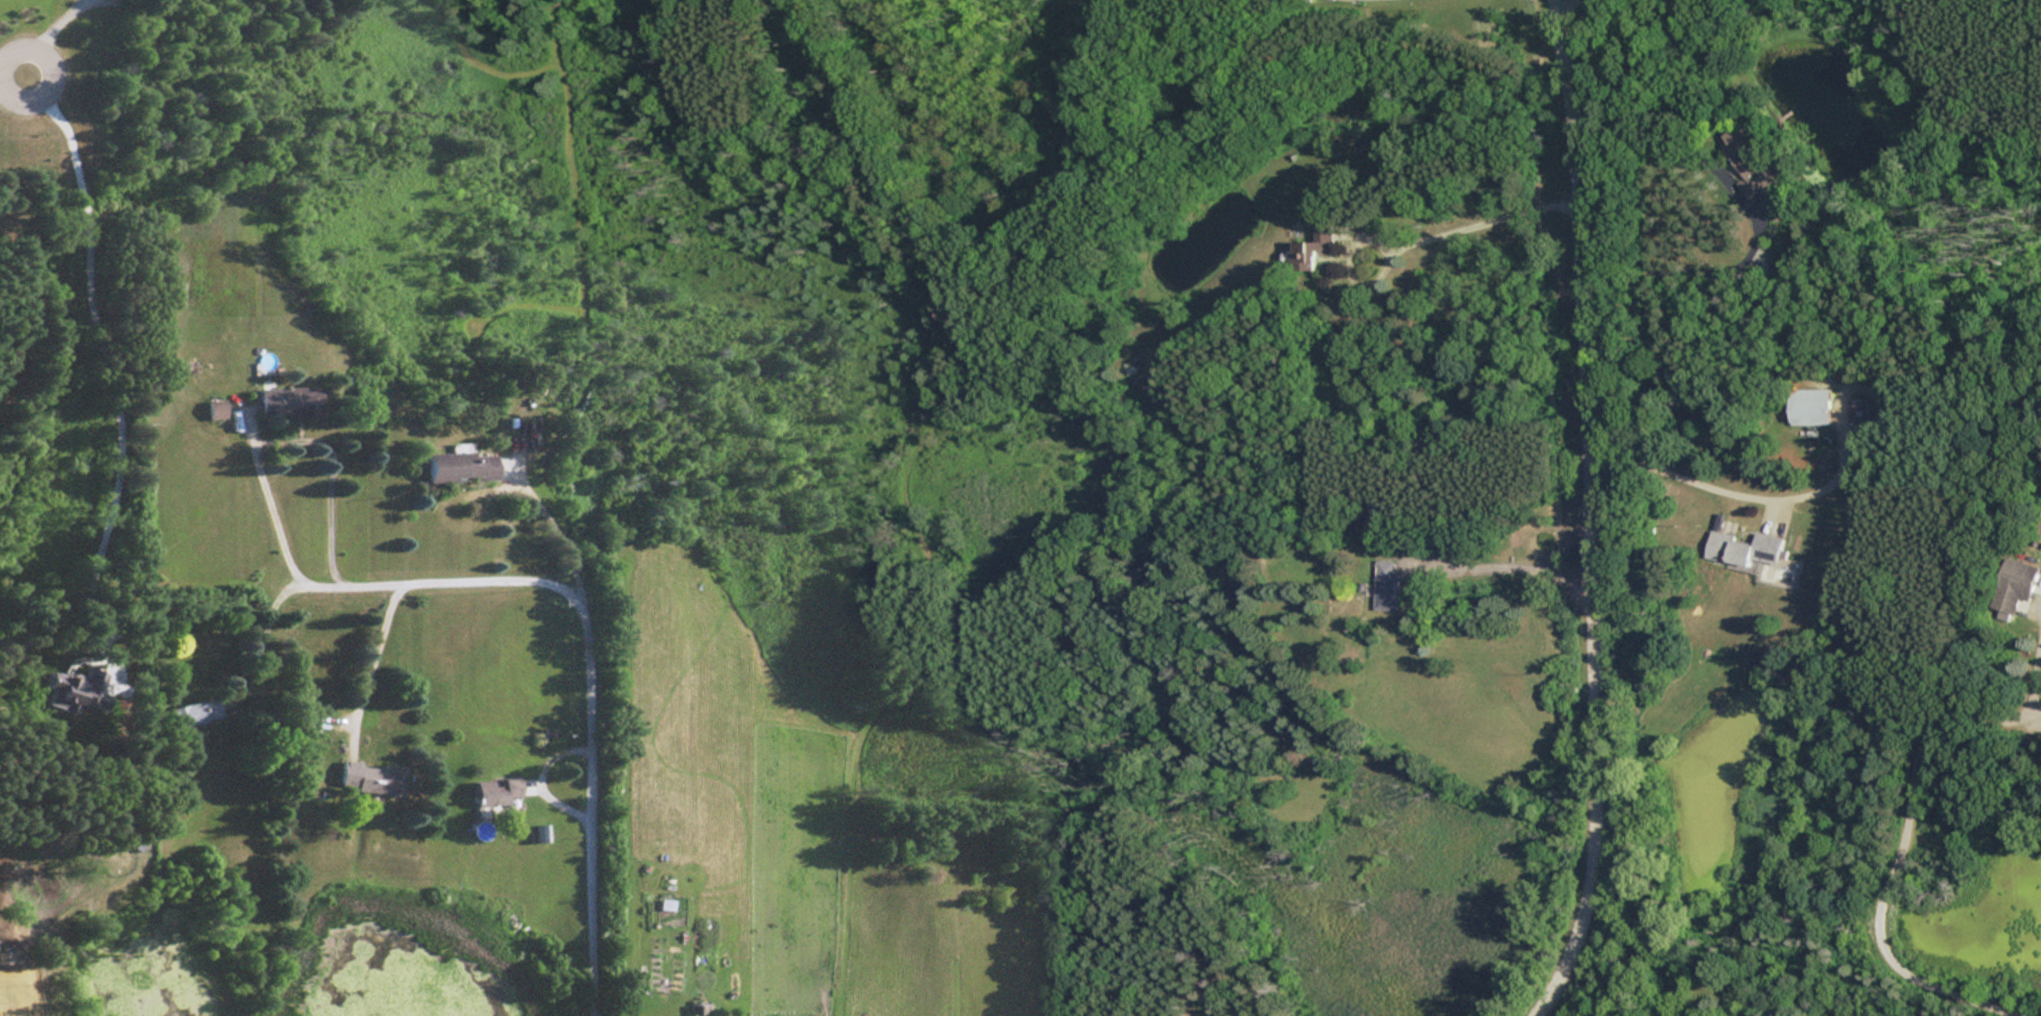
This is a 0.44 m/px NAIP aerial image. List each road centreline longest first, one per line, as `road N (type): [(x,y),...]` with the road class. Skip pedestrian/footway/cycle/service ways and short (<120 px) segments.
road 1 (residential): [(1540,1015),(1595,913),(1601,865),(1574,223),(1546,0)]
road 2 (residential): [(602,1015),(598,634),(581,592),(540,578),(298,583)]

